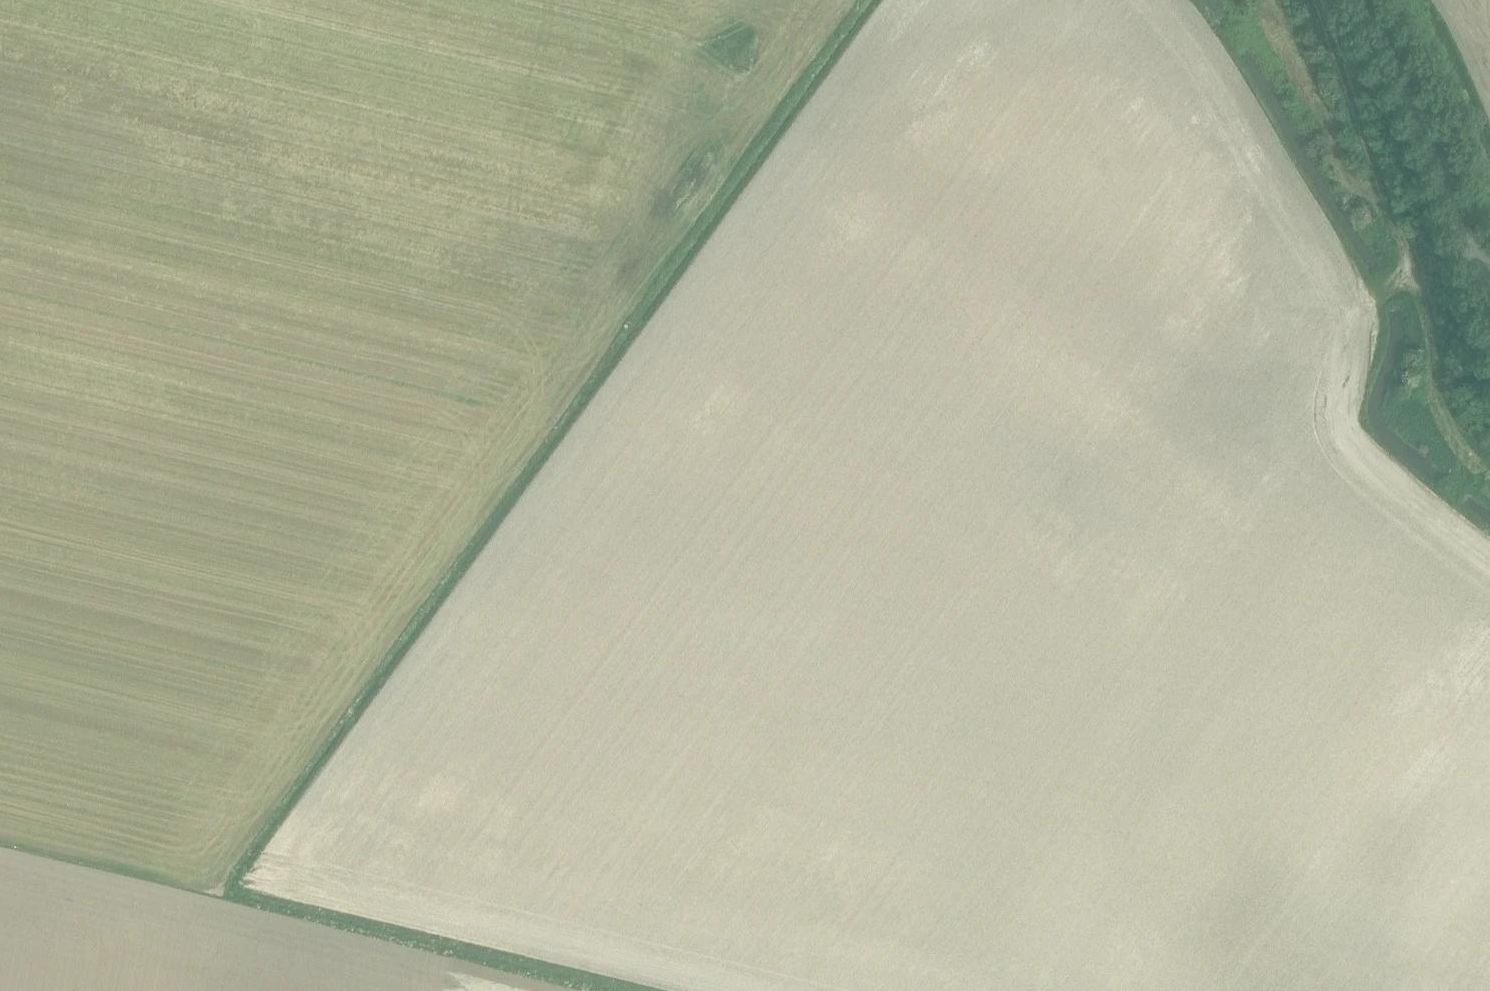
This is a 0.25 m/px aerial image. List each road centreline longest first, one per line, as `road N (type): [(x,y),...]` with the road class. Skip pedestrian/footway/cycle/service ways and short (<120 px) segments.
road 1 (unclassified): [(1464,239),(1408,92),(1352,0)]

